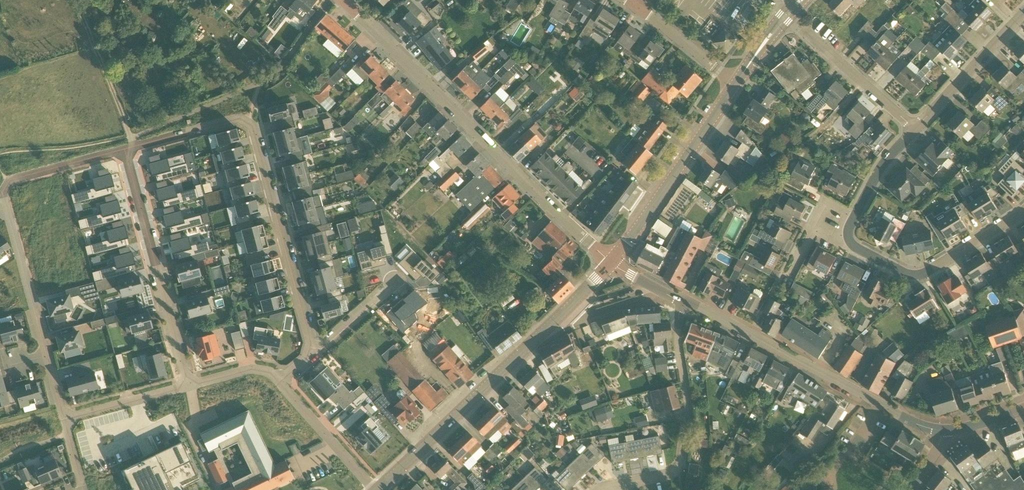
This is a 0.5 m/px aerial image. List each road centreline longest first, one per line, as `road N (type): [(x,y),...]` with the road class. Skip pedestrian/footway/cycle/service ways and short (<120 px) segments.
road 1 (track): [(0,155),(90,150),(278,75),(336,0)]
road 2 (residential): [(611,262),(343,0)]
road 3 (residential): [(313,352),(253,126),(232,121),(123,155)]
road 4 (residential): [(123,155),(21,179),(6,195),(67,422)]
road 5 (secondary): [(378,489),(611,262)]
road 6 (tertiary): [(946,431),(680,299)]
road 7 (residential): [(604,489),(682,471),(687,417),(680,299)]
road 8 (residential): [(123,155),(190,388)]
road 9 (secondary): [(611,262),(737,82)]
road 10 (residential): [(849,227),(855,246),(920,275),(1023,213)]
road 11 (residential): [(787,13),(916,128)]
road 12 (residential): [(916,128),(1023,14)]
road 13 (residential): [(375,489),(281,384)]
road 14 (residential): [(190,388),(67,422)]
road 15 (residential): [(737,82),(640,10)]
road 16 (residential): [(849,227),(886,162),(916,128)]

